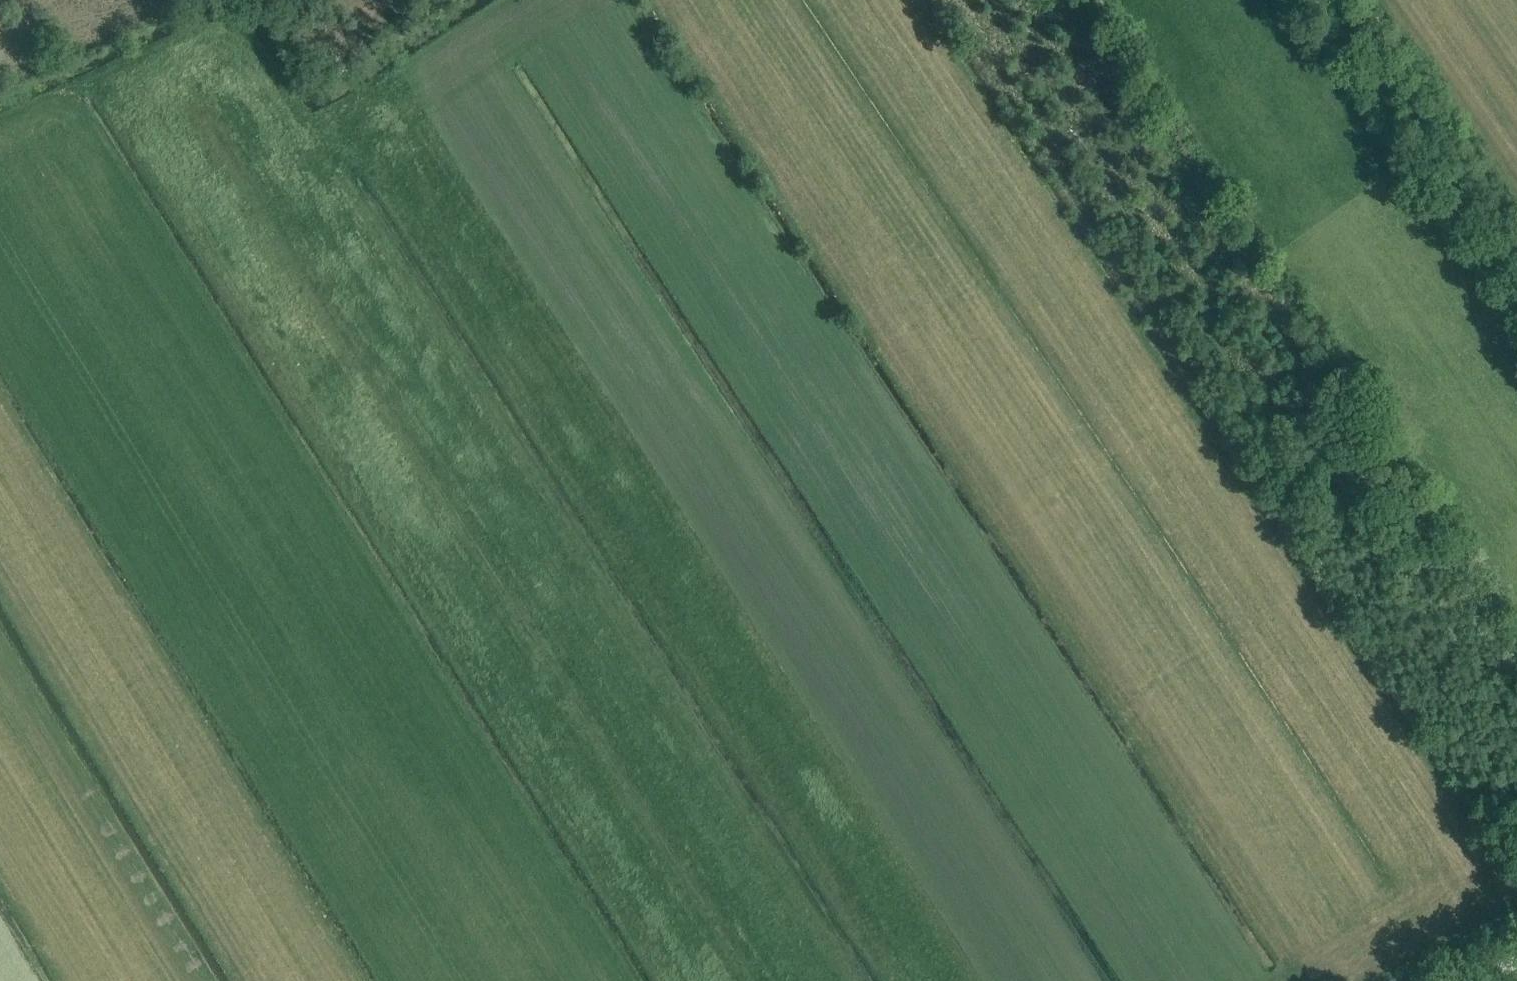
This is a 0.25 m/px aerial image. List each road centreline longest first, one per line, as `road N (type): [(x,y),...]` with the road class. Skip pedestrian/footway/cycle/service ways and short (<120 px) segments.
road 1 (track): [(1305,0),(1516,313)]

